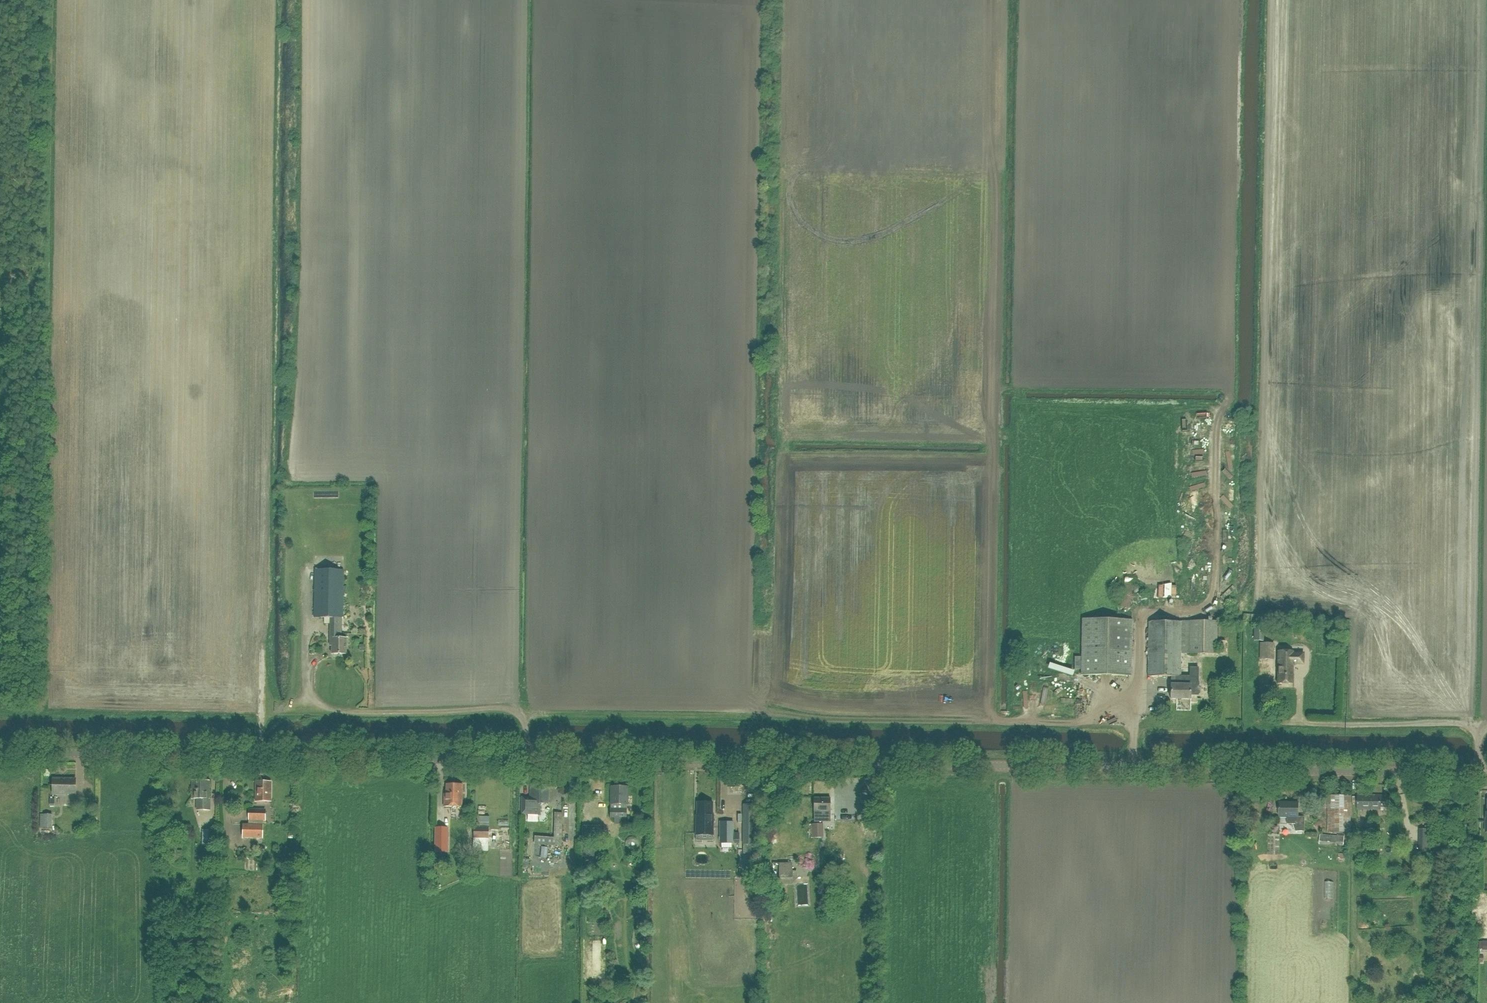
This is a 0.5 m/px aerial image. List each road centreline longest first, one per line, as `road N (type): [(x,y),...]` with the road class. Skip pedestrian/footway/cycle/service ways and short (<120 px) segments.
road 1 (tertiary): [(1477,774),(0,752)]
road 2 (track): [(527,759),(525,721),(509,708),(348,712),(317,702),(306,635)]
road 3 (residential): [(1479,723),(1299,723)]

